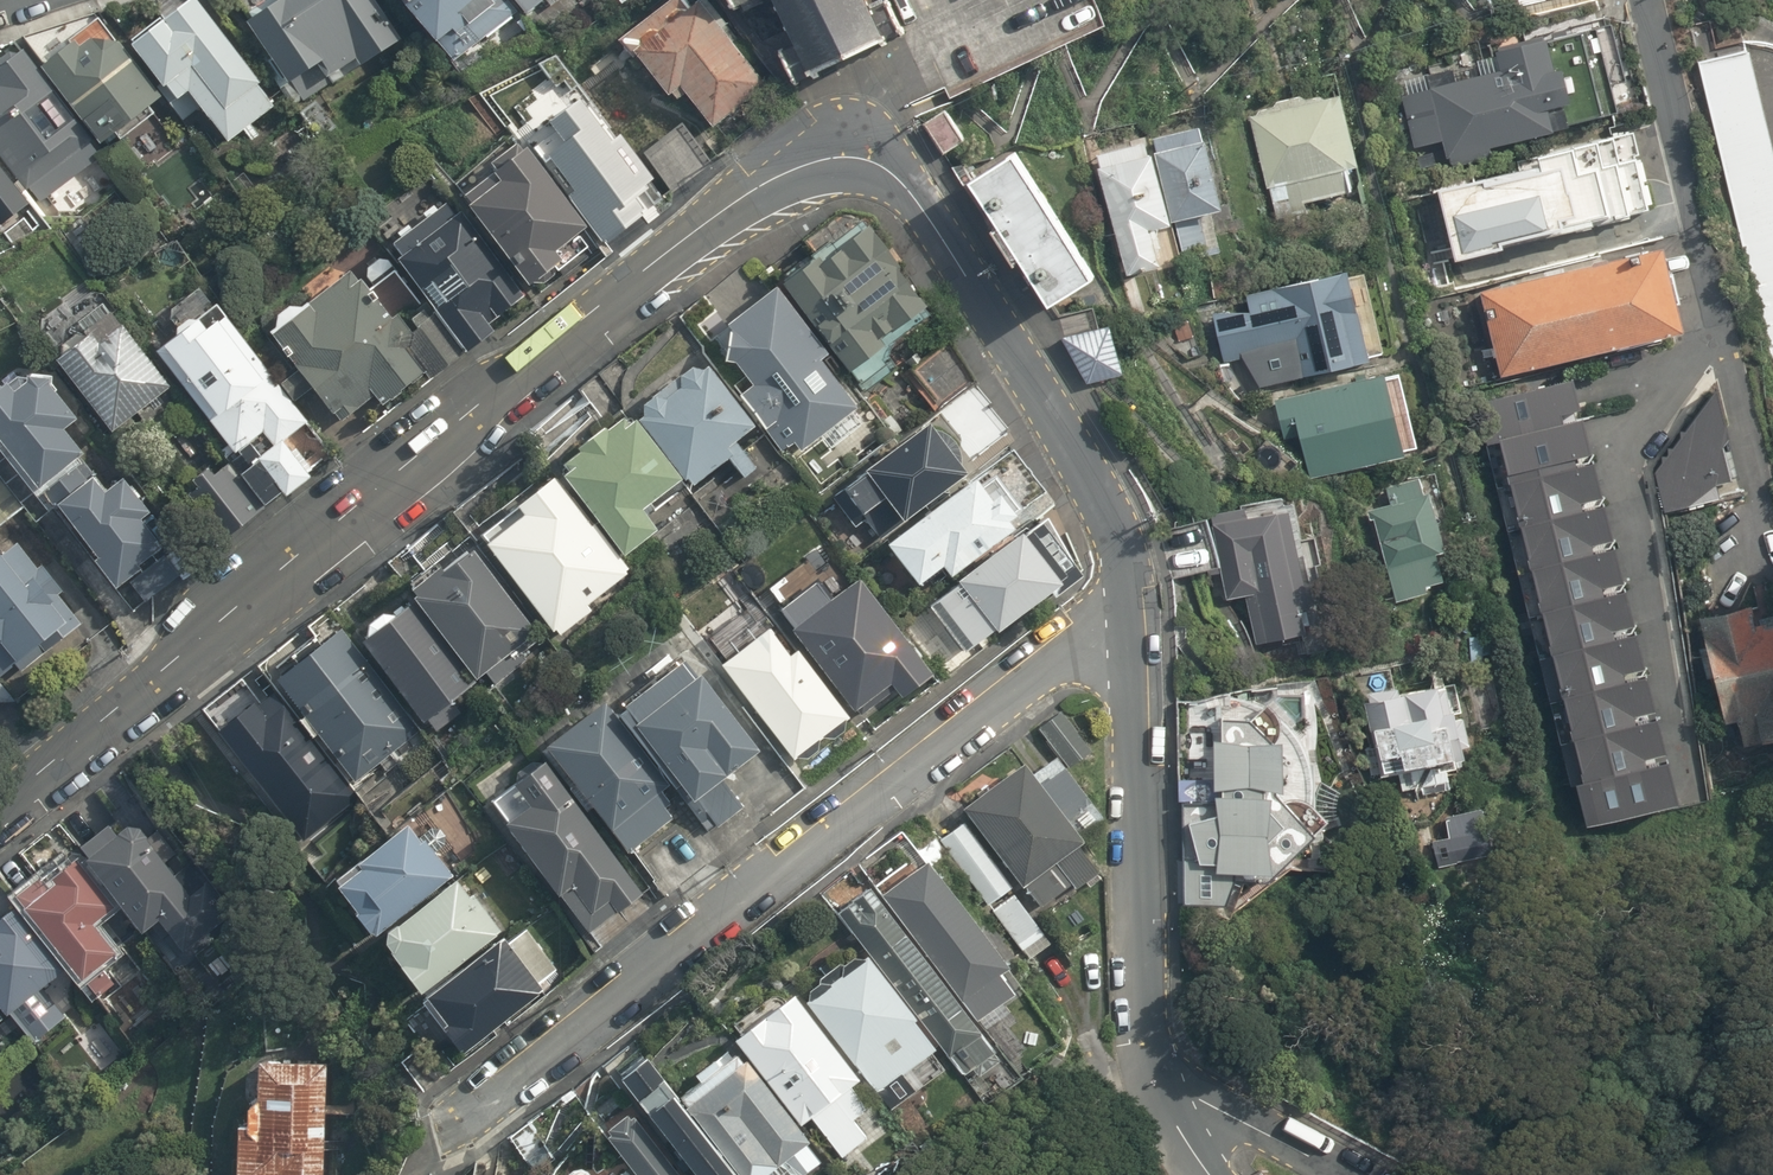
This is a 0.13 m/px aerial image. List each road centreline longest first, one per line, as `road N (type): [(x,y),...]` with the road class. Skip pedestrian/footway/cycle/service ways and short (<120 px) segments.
road 1 (tertiary): [(1135,643),(1115,537),(1079,446),(928,214),(898,178),(872,162),(841,157),(771,179),(667,259),(0,807)]
road 2 (residential): [(1135,643),(1076,655),(1023,679),(723,910),(452,1139)]
road 3 (tertiary): [(1159,1087),(1144,1009),(1135,643)]
road 4 (residential): [(1639,0),(1721,347)]
road 5 (unclassified): [(1159,1087),(1242,1116),(1346,1174)]

